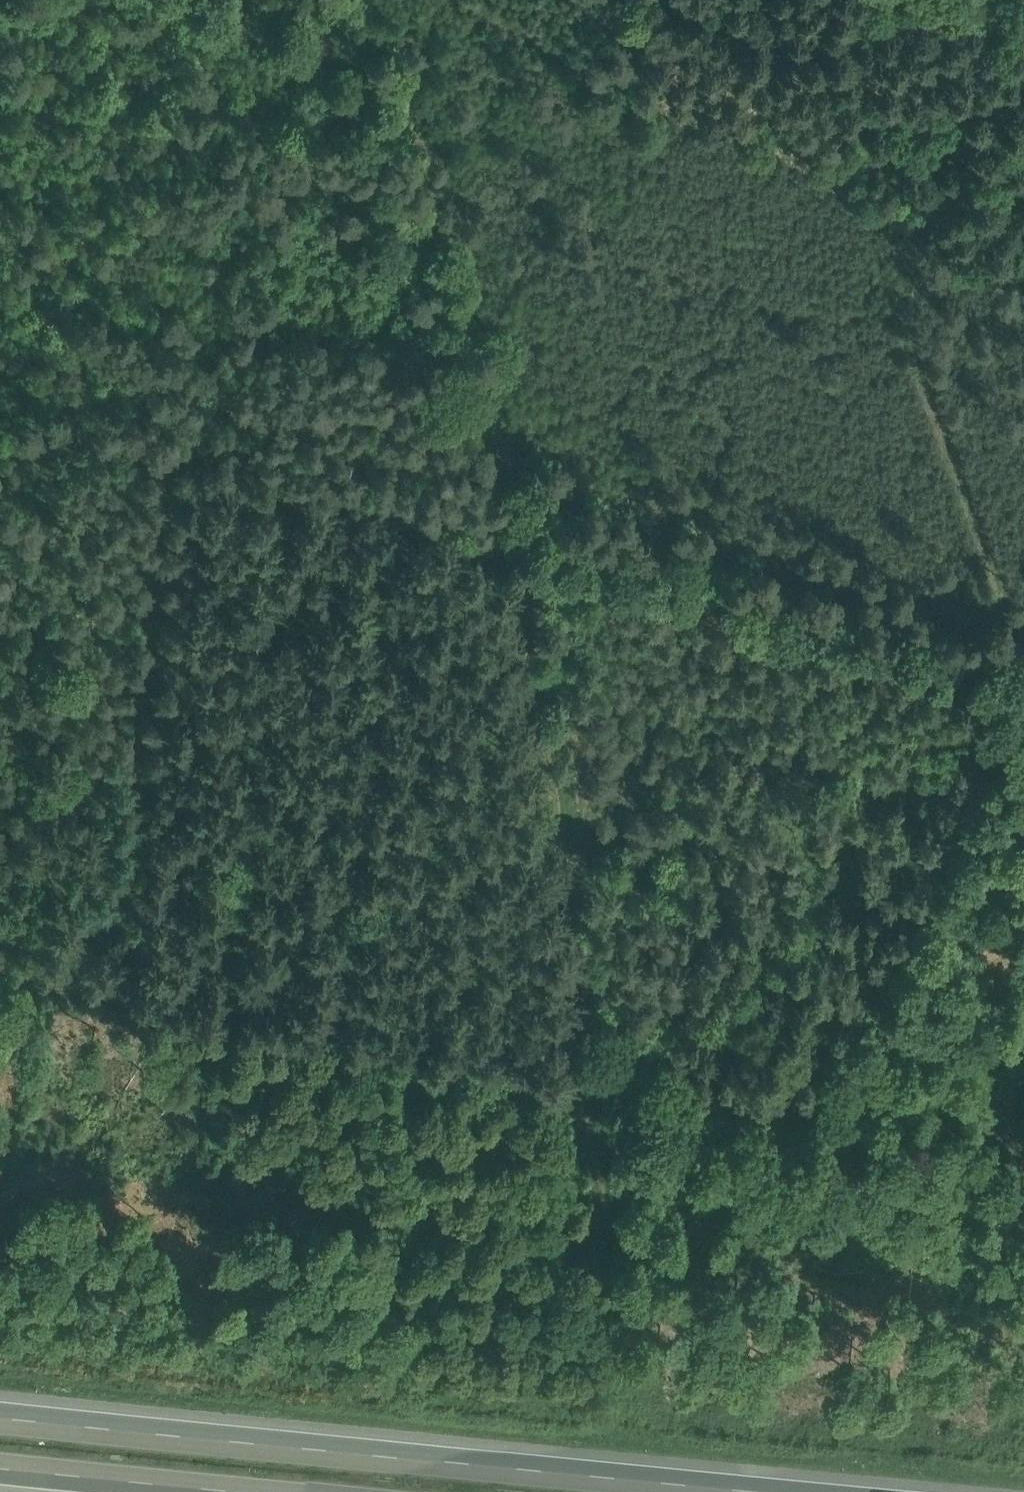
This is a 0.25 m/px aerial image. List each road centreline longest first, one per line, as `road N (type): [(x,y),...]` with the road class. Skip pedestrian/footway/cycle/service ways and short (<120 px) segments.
road 1 (motorway): [(735,1491),(0,1412)]
road 2 (motorway): [(0,1463),(280,1491)]

